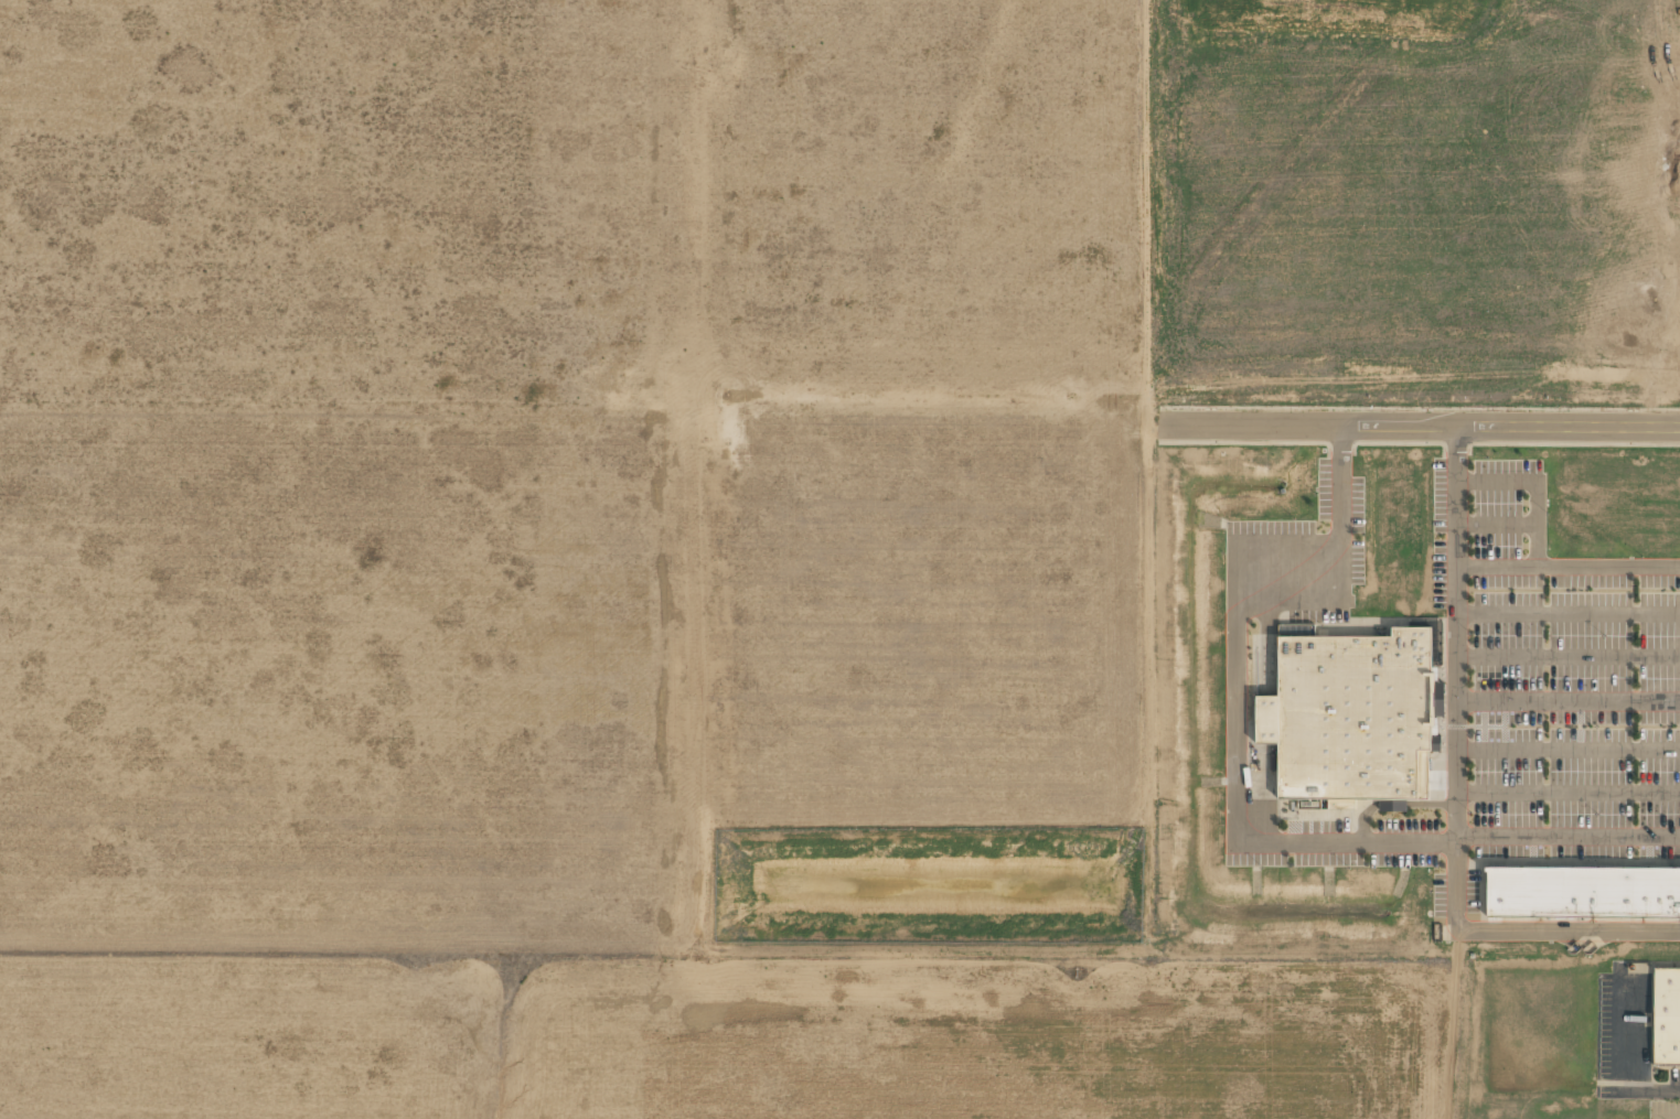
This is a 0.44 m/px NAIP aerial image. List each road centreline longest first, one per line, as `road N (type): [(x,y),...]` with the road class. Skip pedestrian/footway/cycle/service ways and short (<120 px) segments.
road 1 (residential): [(1163,424),(1679,425)]

